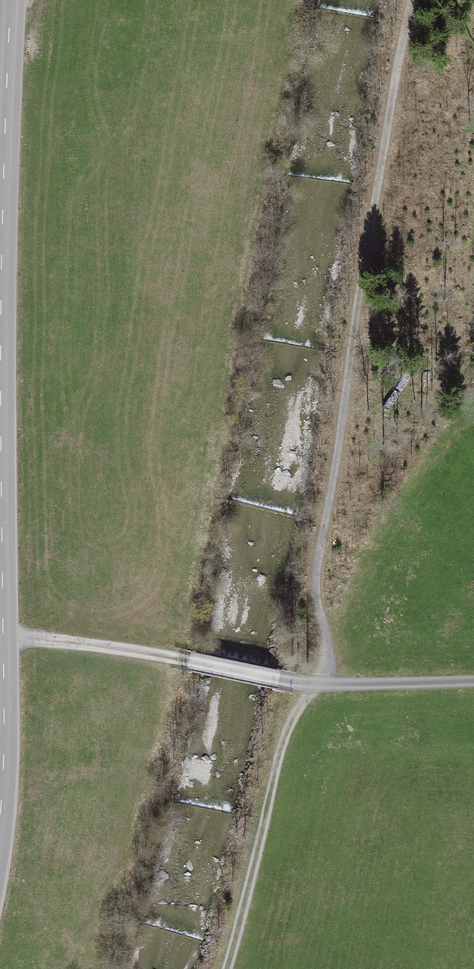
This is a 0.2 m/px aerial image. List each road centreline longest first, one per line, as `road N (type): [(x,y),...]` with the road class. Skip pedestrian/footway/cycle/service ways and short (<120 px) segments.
road 1 (track): [(230,968),(288,733),(324,666),(316,572),(410,0)]
road 2 (residential): [(3,629),(314,686),(473,681)]
road 3 (secondary): [(9,0),(0,299)]
road 4 (secondary): [(3,629),(0,793)]
road 5 (secondary): [(0,485),(3,629)]

